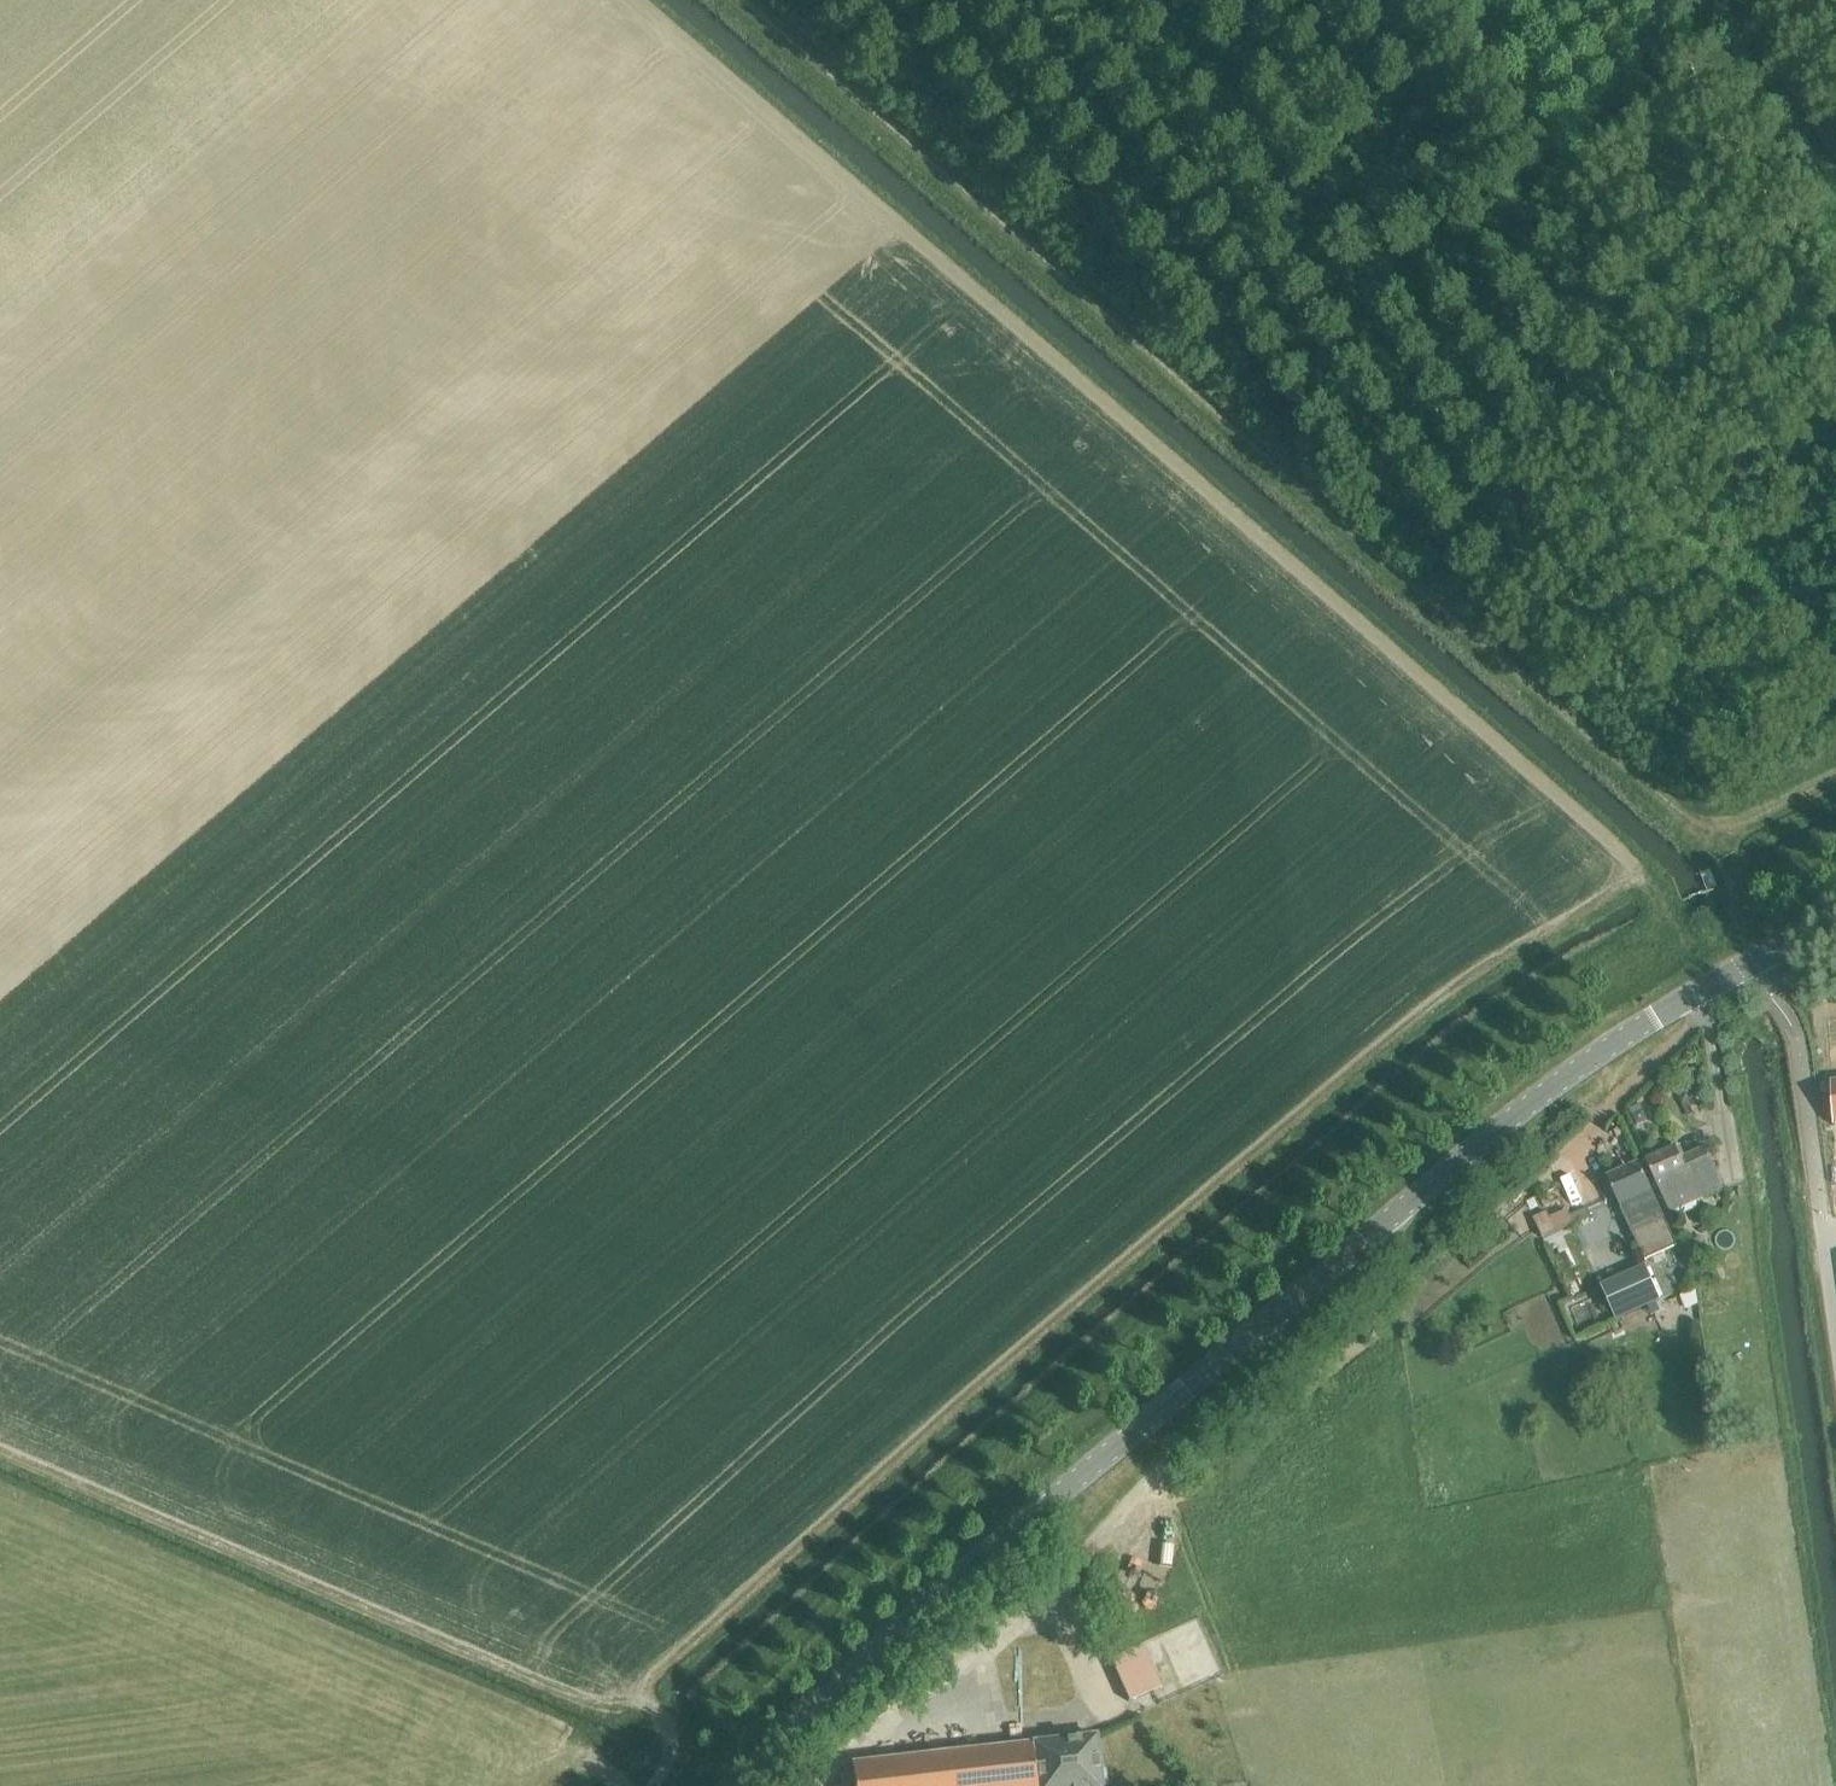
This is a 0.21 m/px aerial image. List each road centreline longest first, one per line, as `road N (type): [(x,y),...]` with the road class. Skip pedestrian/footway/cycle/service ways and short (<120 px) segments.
road 1 (tertiary): [(744,1785),(935,1601),(1567,1075),(1691,997),(1835,922)]

